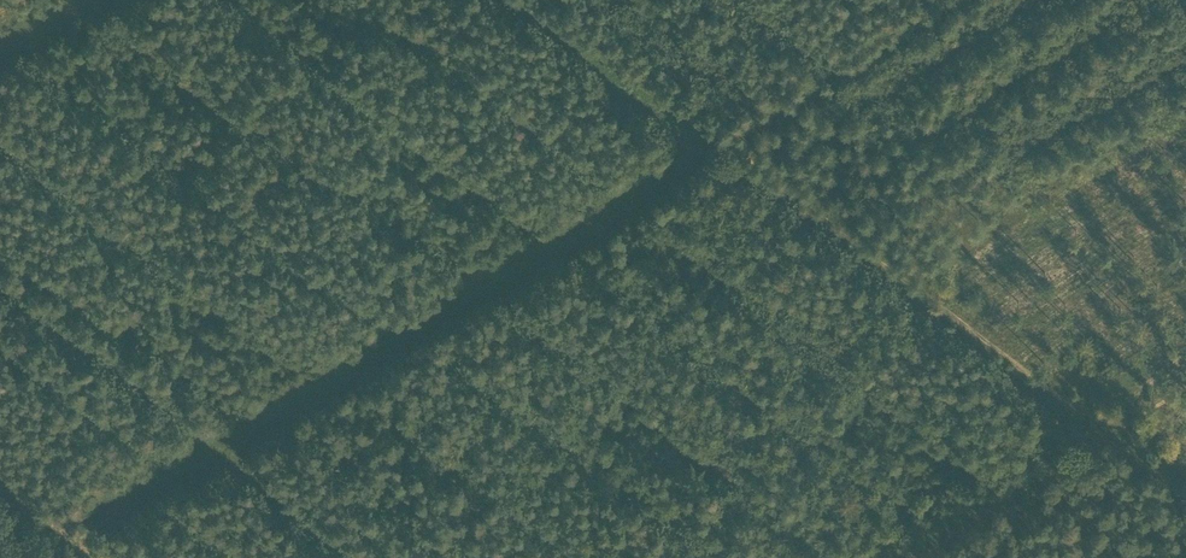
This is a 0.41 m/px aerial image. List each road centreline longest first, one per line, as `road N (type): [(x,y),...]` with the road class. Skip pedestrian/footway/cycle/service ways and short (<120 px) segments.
road 1 (track): [(40,557),(723,149)]
road 2 (track): [(522,0),(723,149)]
road 3 (track): [(902,557),(1106,432)]

